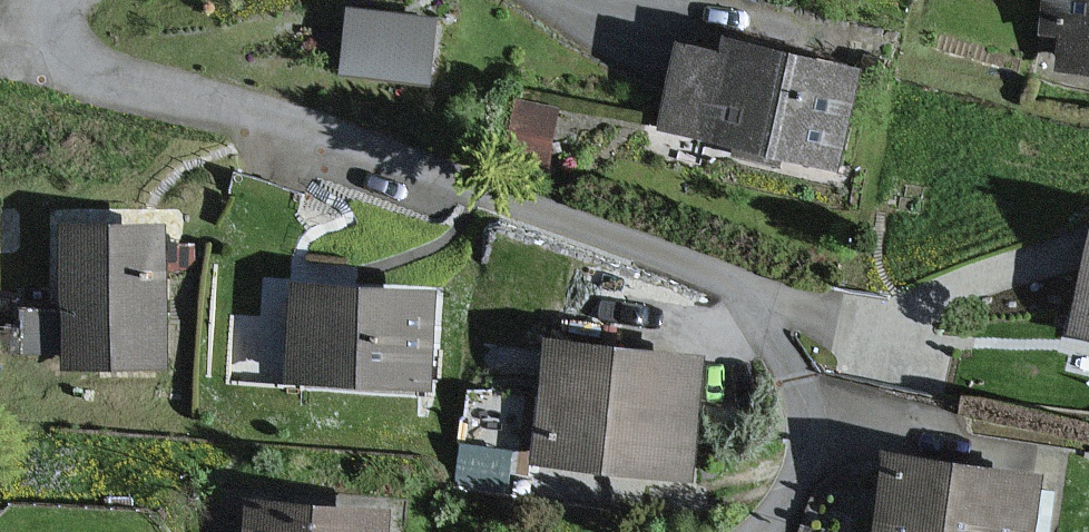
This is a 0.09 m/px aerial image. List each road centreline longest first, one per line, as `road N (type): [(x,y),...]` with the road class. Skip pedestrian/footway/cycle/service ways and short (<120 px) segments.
road 1 (residential): [(65,0),(67,46),(101,73),(336,139),(728,282),(761,321),(804,414),(804,459),(764,531)]

